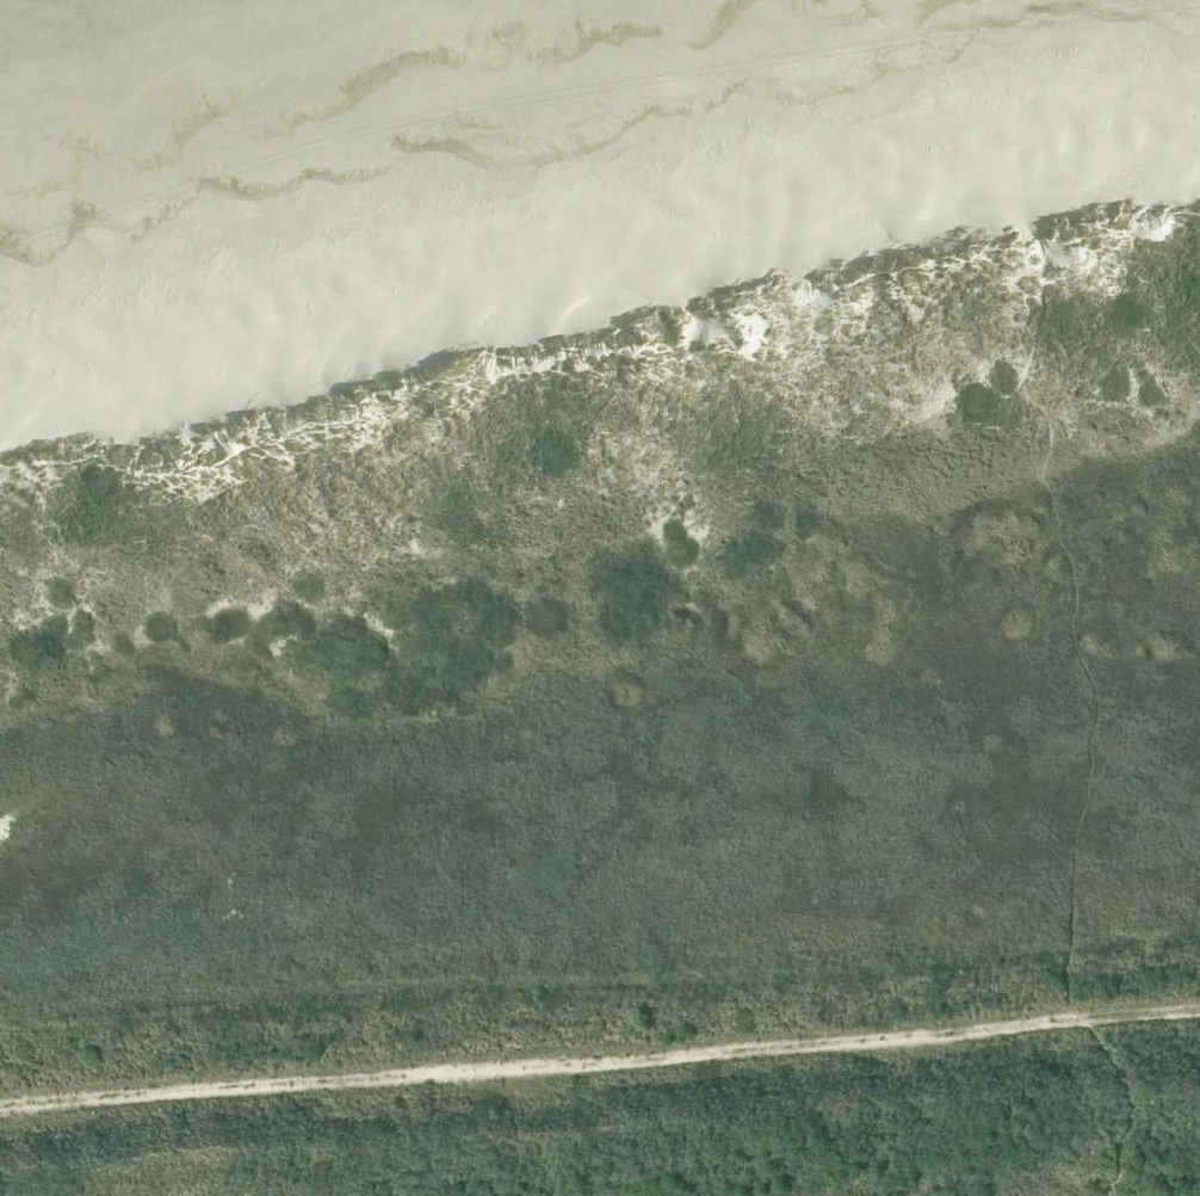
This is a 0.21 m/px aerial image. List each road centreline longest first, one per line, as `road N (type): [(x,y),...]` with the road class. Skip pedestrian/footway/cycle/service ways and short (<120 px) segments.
road 1 (track): [(1199,1004),(0,1106)]

